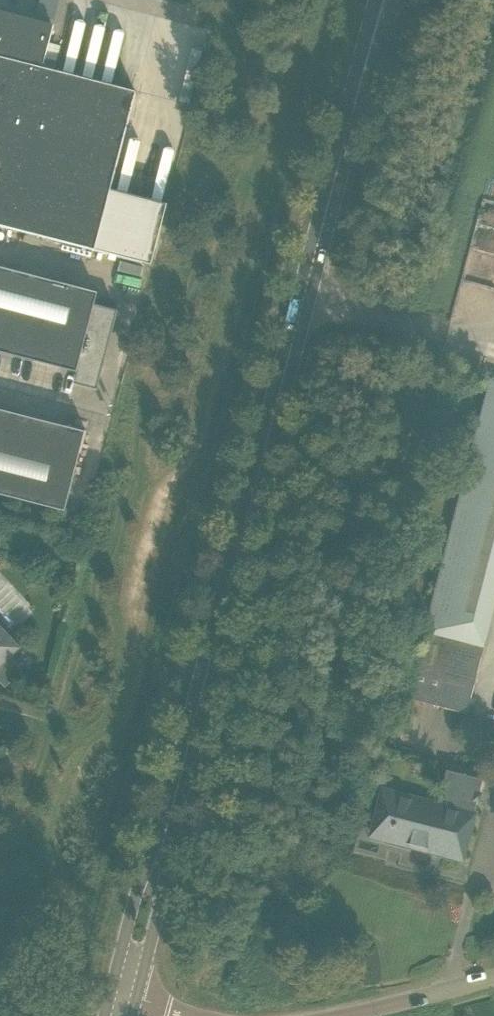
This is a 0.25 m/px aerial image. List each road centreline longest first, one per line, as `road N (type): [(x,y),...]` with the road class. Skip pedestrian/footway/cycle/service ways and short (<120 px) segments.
road 1 (tertiary): [(161,855),(328,180),(385,0)]
road 2 (residential): [(336,1015),(493,975)]
road 3 (tertiary): [(161,855),(138,891),(111,996)]
road 4 (tertiary): [(135,1002),(162,892),(161,855)]

